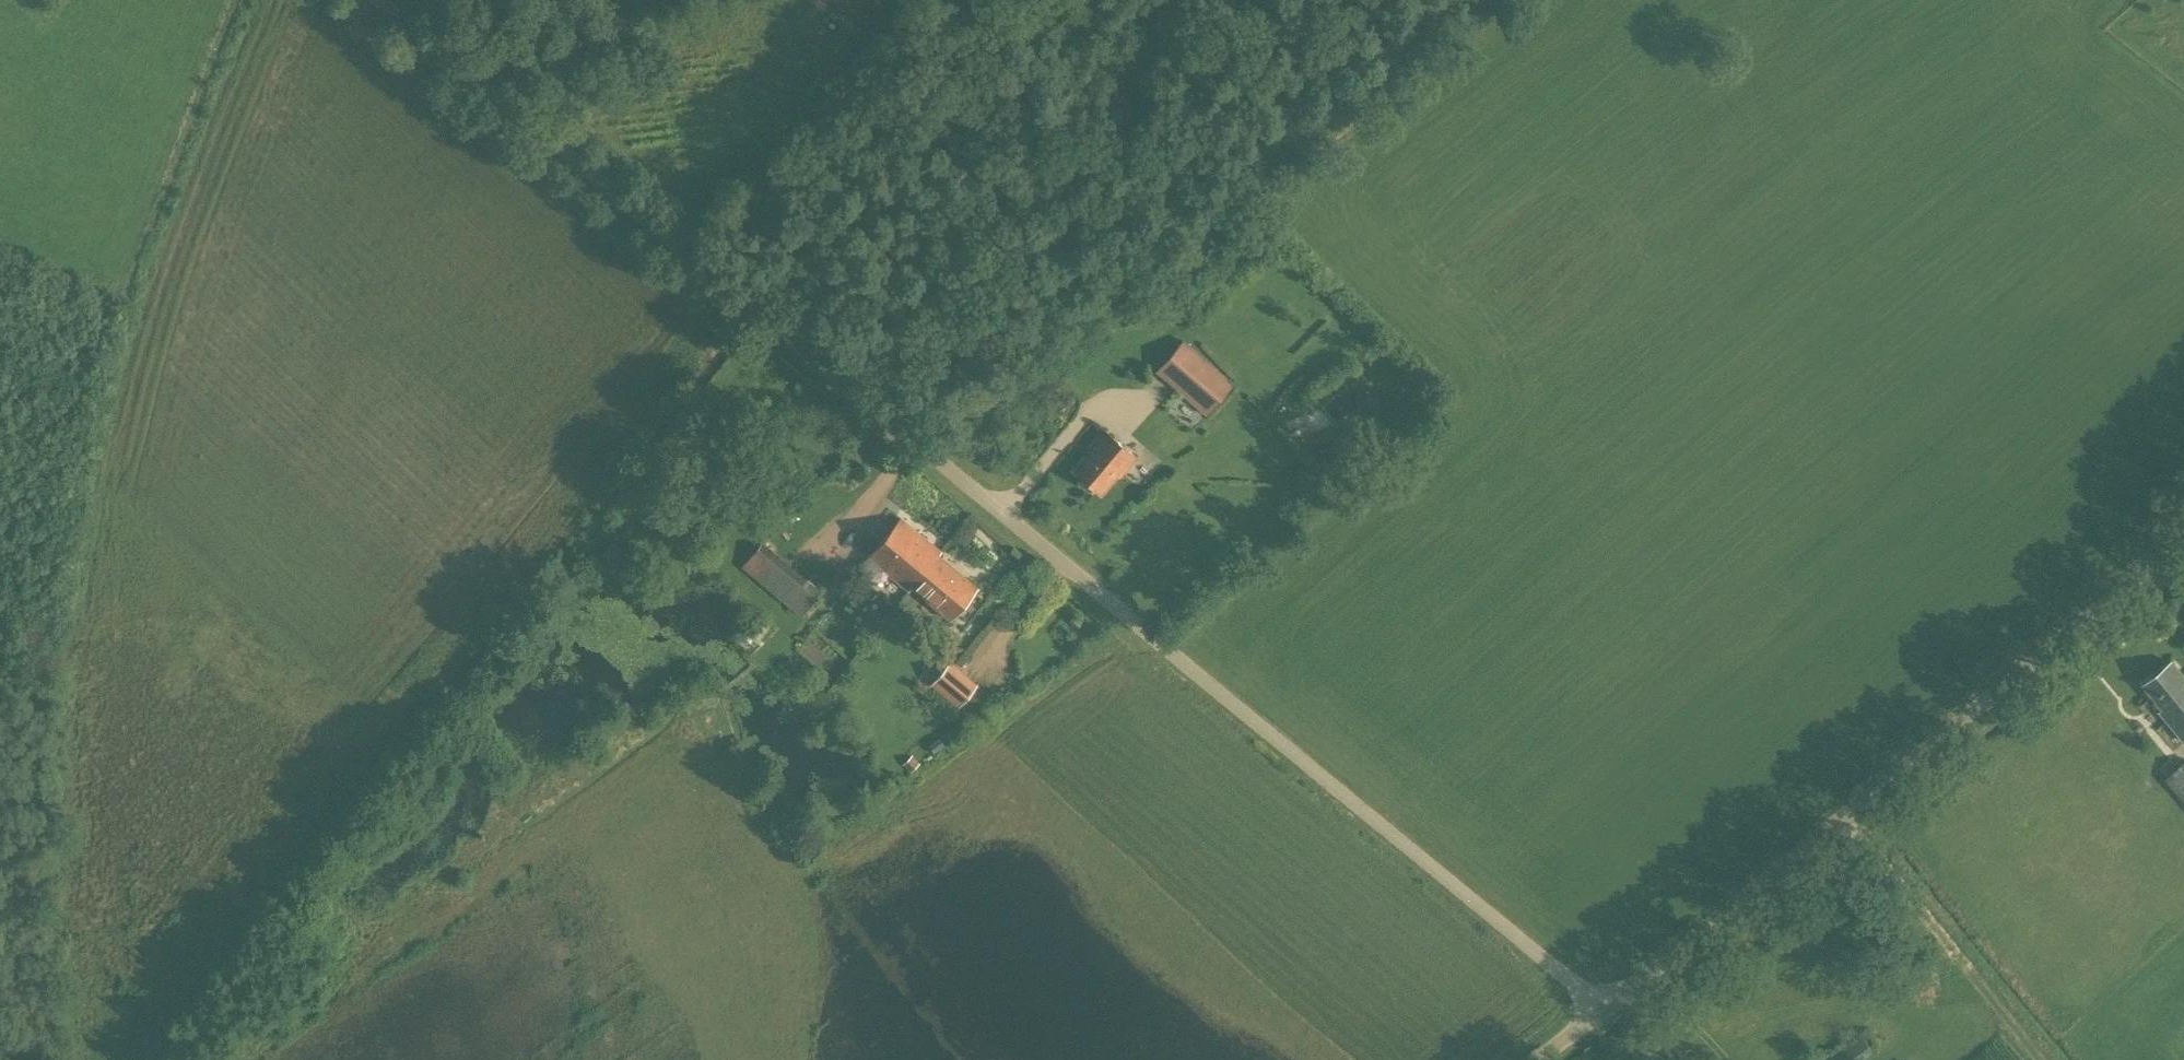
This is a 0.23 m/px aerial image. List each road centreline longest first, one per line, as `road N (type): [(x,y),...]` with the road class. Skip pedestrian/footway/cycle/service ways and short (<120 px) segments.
road 1 (unclassified): [(1597,1016),(382,0)]
road 2 (unclassified): [(1597,1016),(2183,554)]

